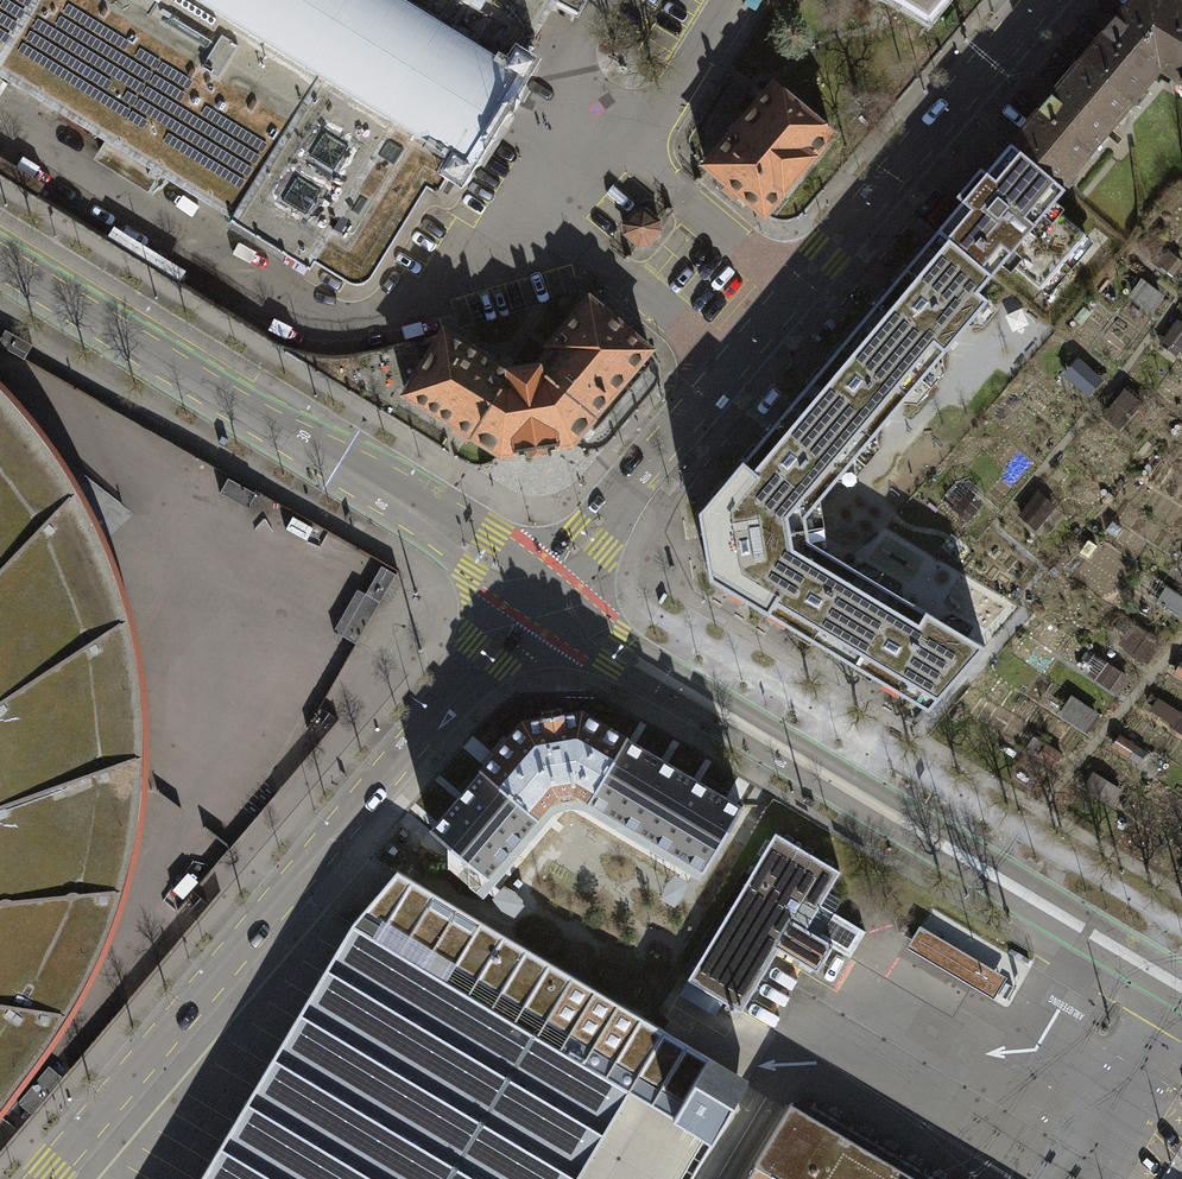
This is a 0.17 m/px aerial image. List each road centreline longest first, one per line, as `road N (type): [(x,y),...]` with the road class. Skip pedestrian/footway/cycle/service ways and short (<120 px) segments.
road 1 (tertiary): [(1040,0),(541,599)]
road 2 (tertiary): [(541,599),(43,1178)]
road 3 (residential): [(541,599),(1181,987)]
road 4 (residential): [(0,256),(541,599)]

